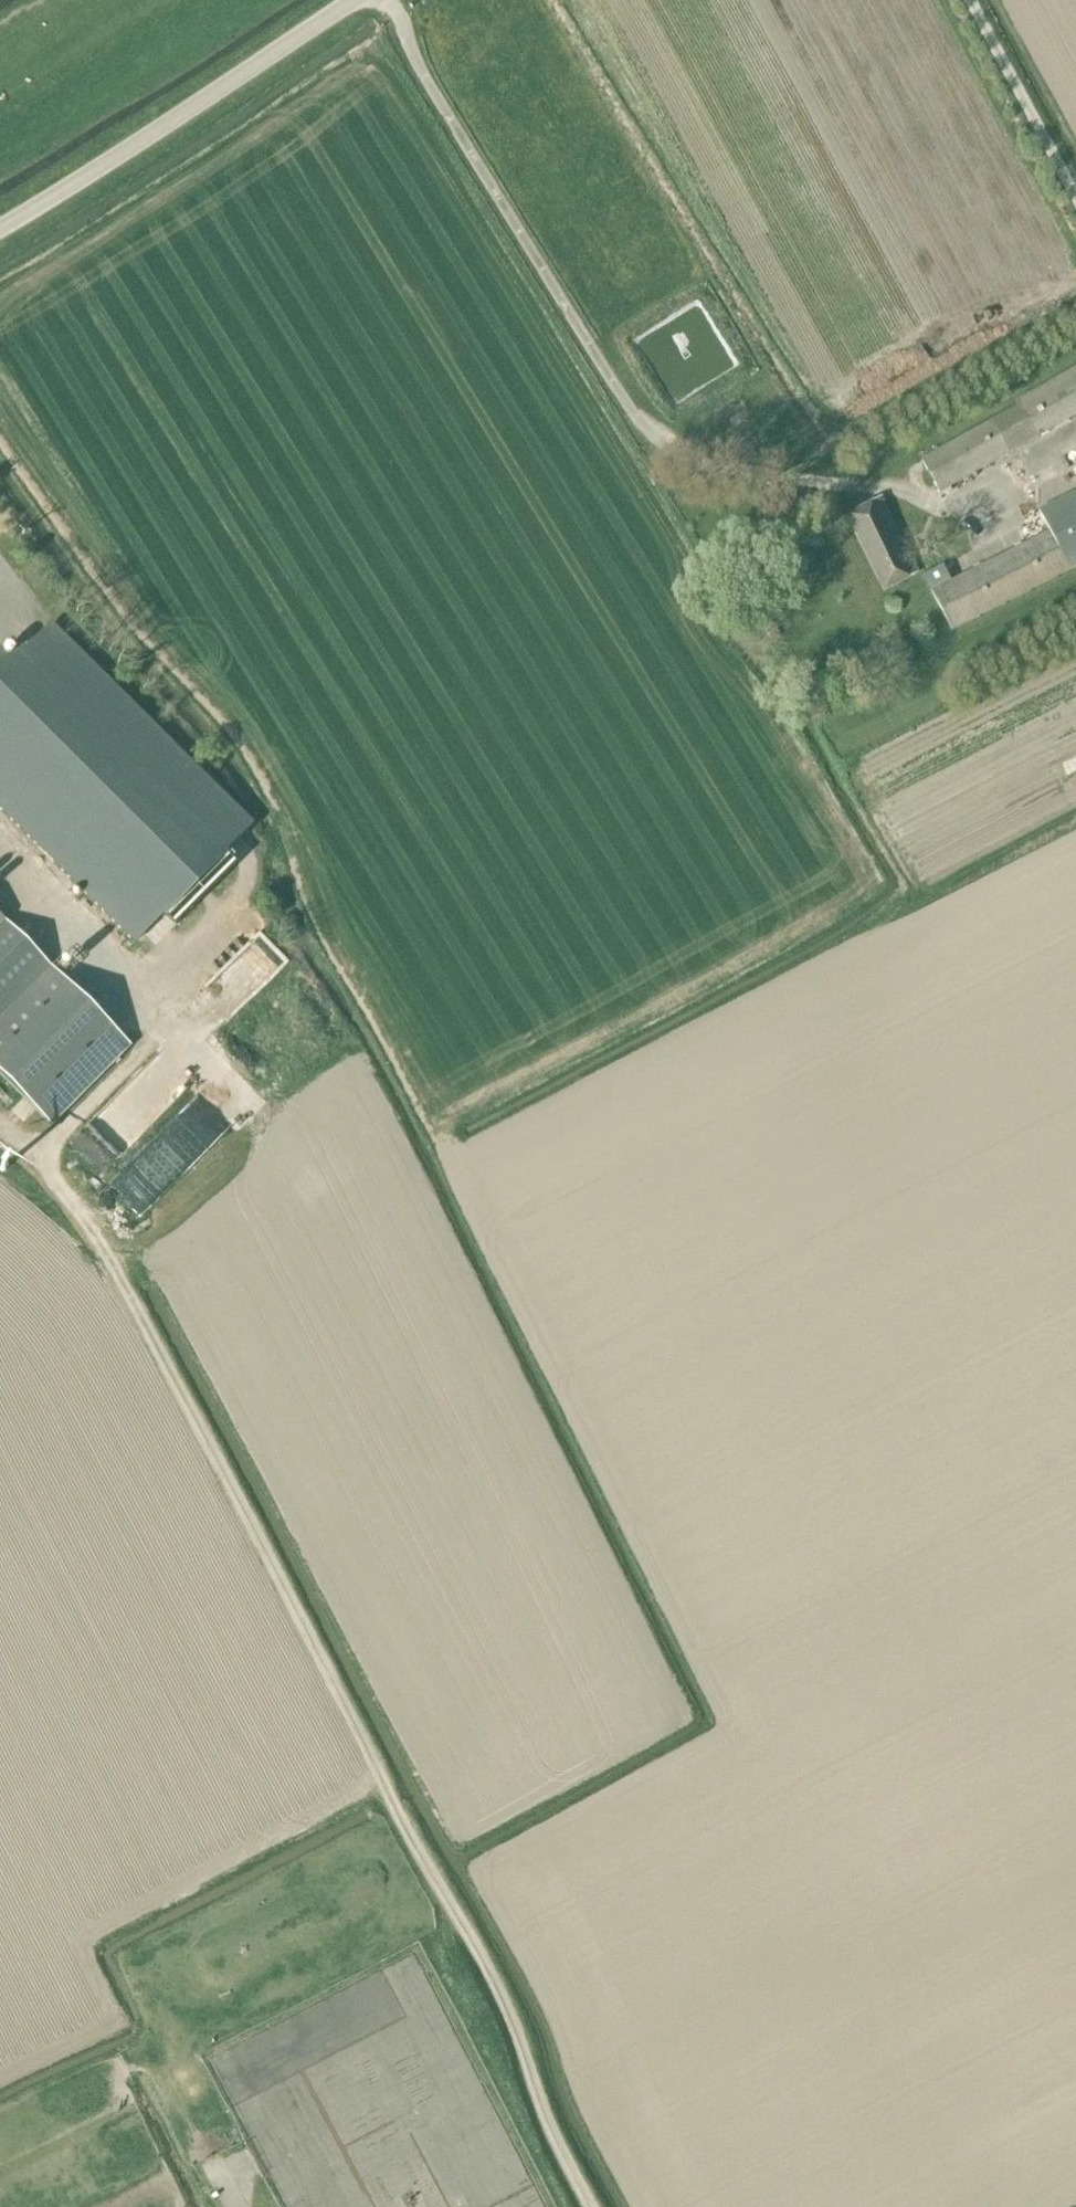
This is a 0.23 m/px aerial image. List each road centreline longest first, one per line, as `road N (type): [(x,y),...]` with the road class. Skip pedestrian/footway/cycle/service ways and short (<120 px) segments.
road 1 (unclassified): [(0,228),(352,0)]

